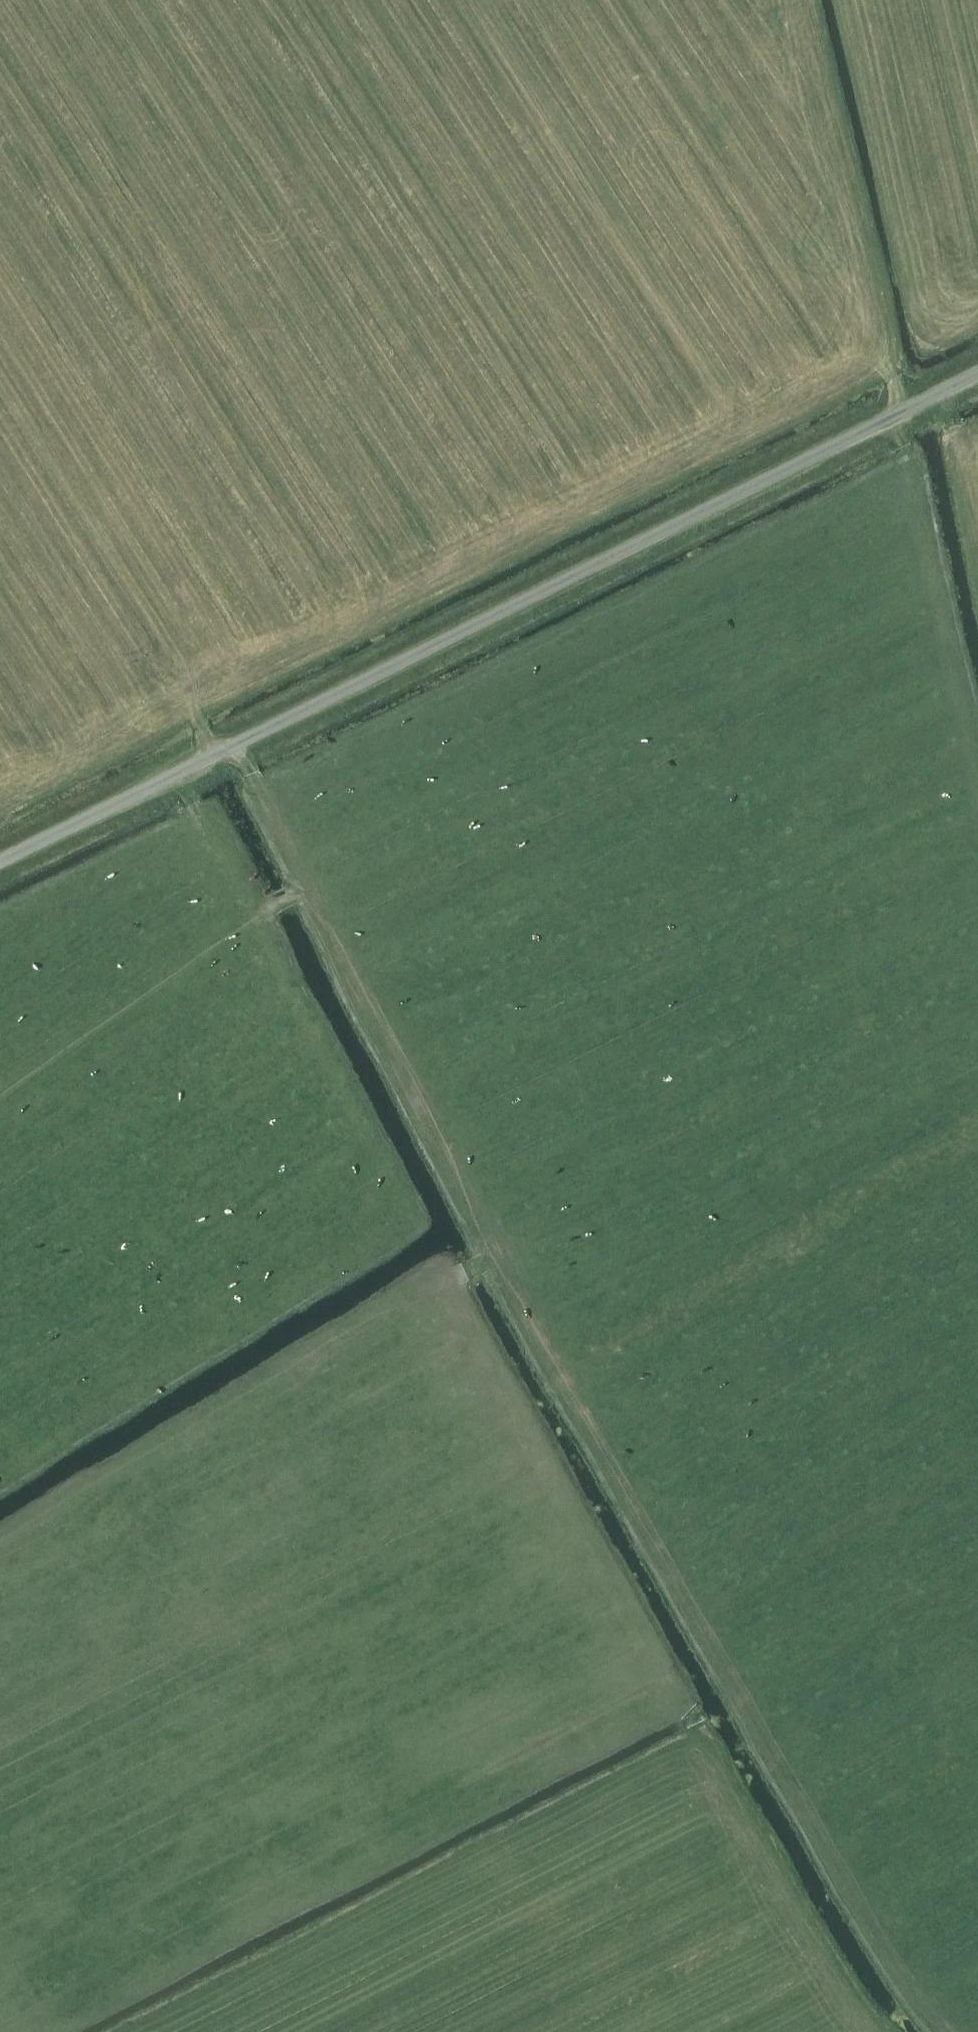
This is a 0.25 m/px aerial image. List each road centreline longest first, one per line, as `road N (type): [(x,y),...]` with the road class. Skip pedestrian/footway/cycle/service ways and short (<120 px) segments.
road 1 (unclassified): [(0,863),(977,371)]

